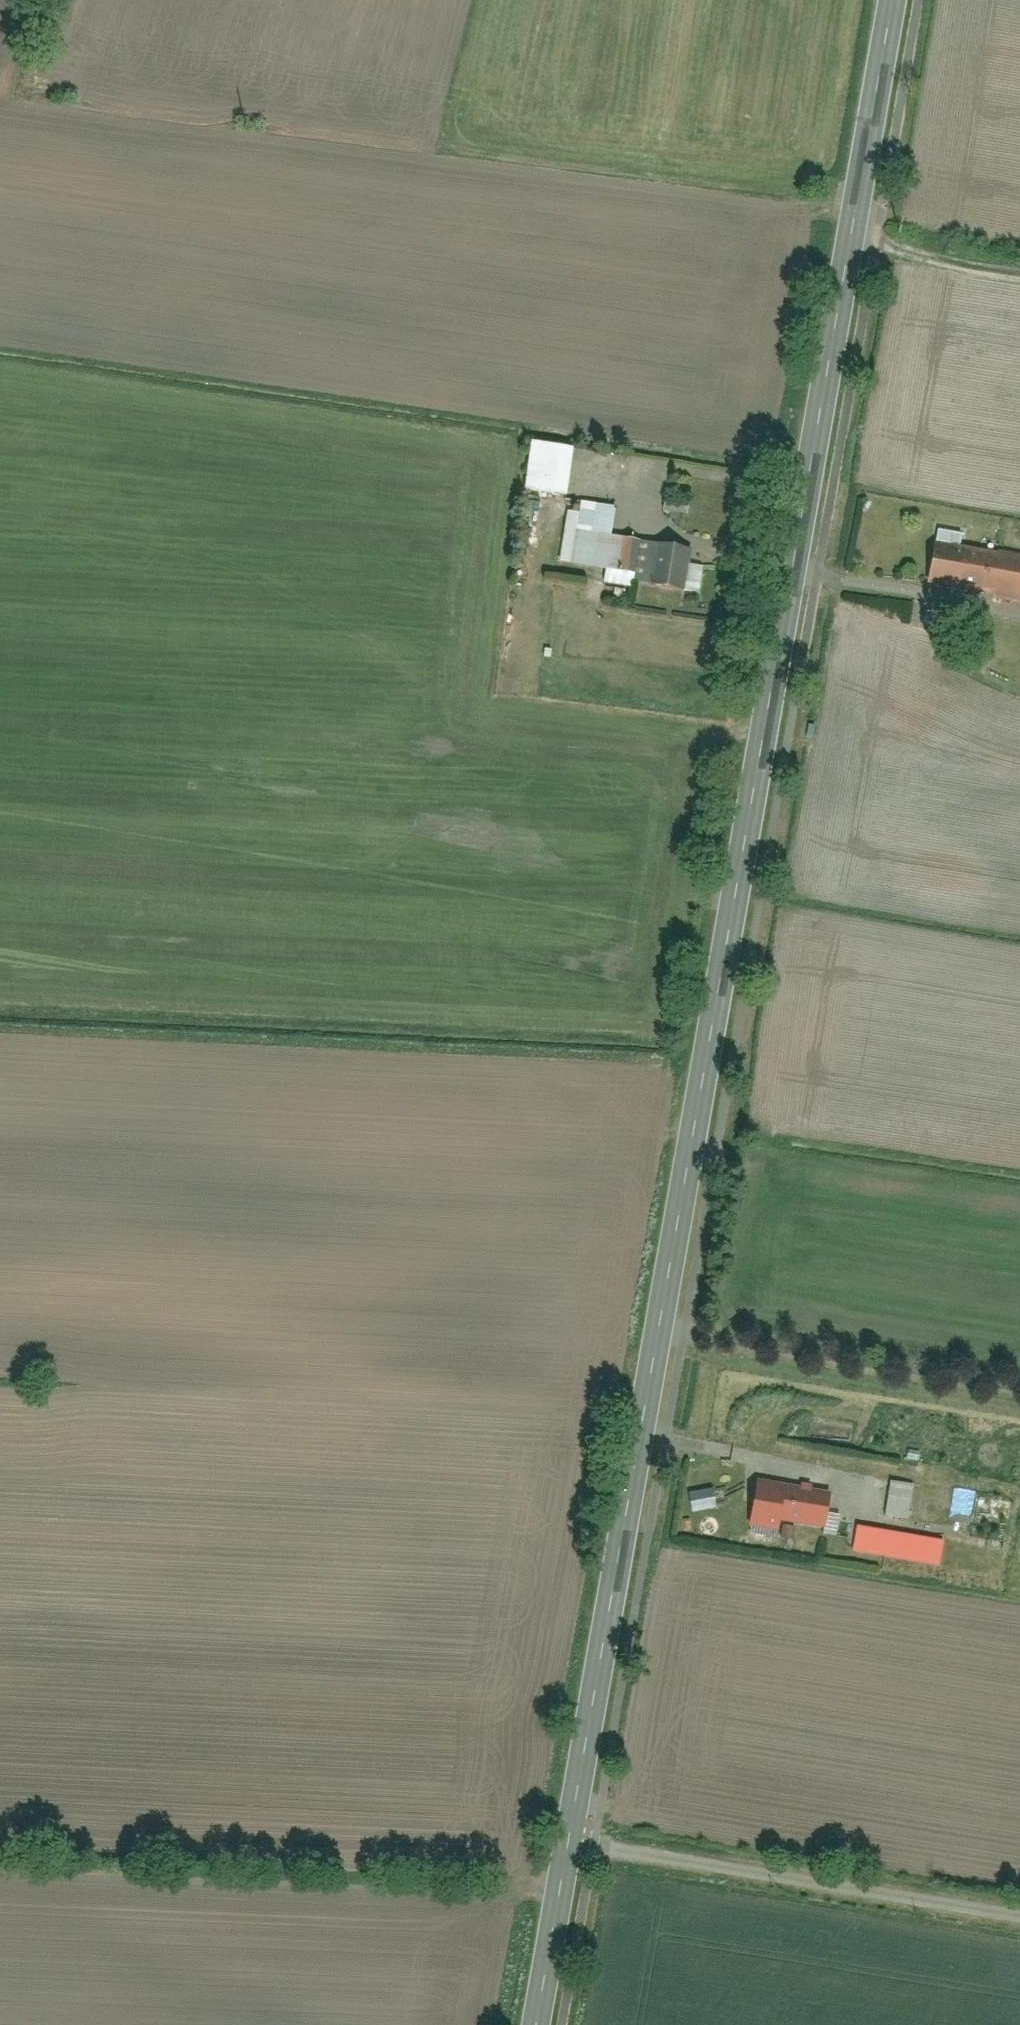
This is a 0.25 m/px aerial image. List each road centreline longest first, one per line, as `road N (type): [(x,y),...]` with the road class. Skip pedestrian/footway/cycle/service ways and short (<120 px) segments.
road 1 (primary): [(566,1841),(893,0)]
road 2 (unclassified): [(1019,1916),(566,1841)]
road 3 (primary): [(534,2024),(566,1841)]

